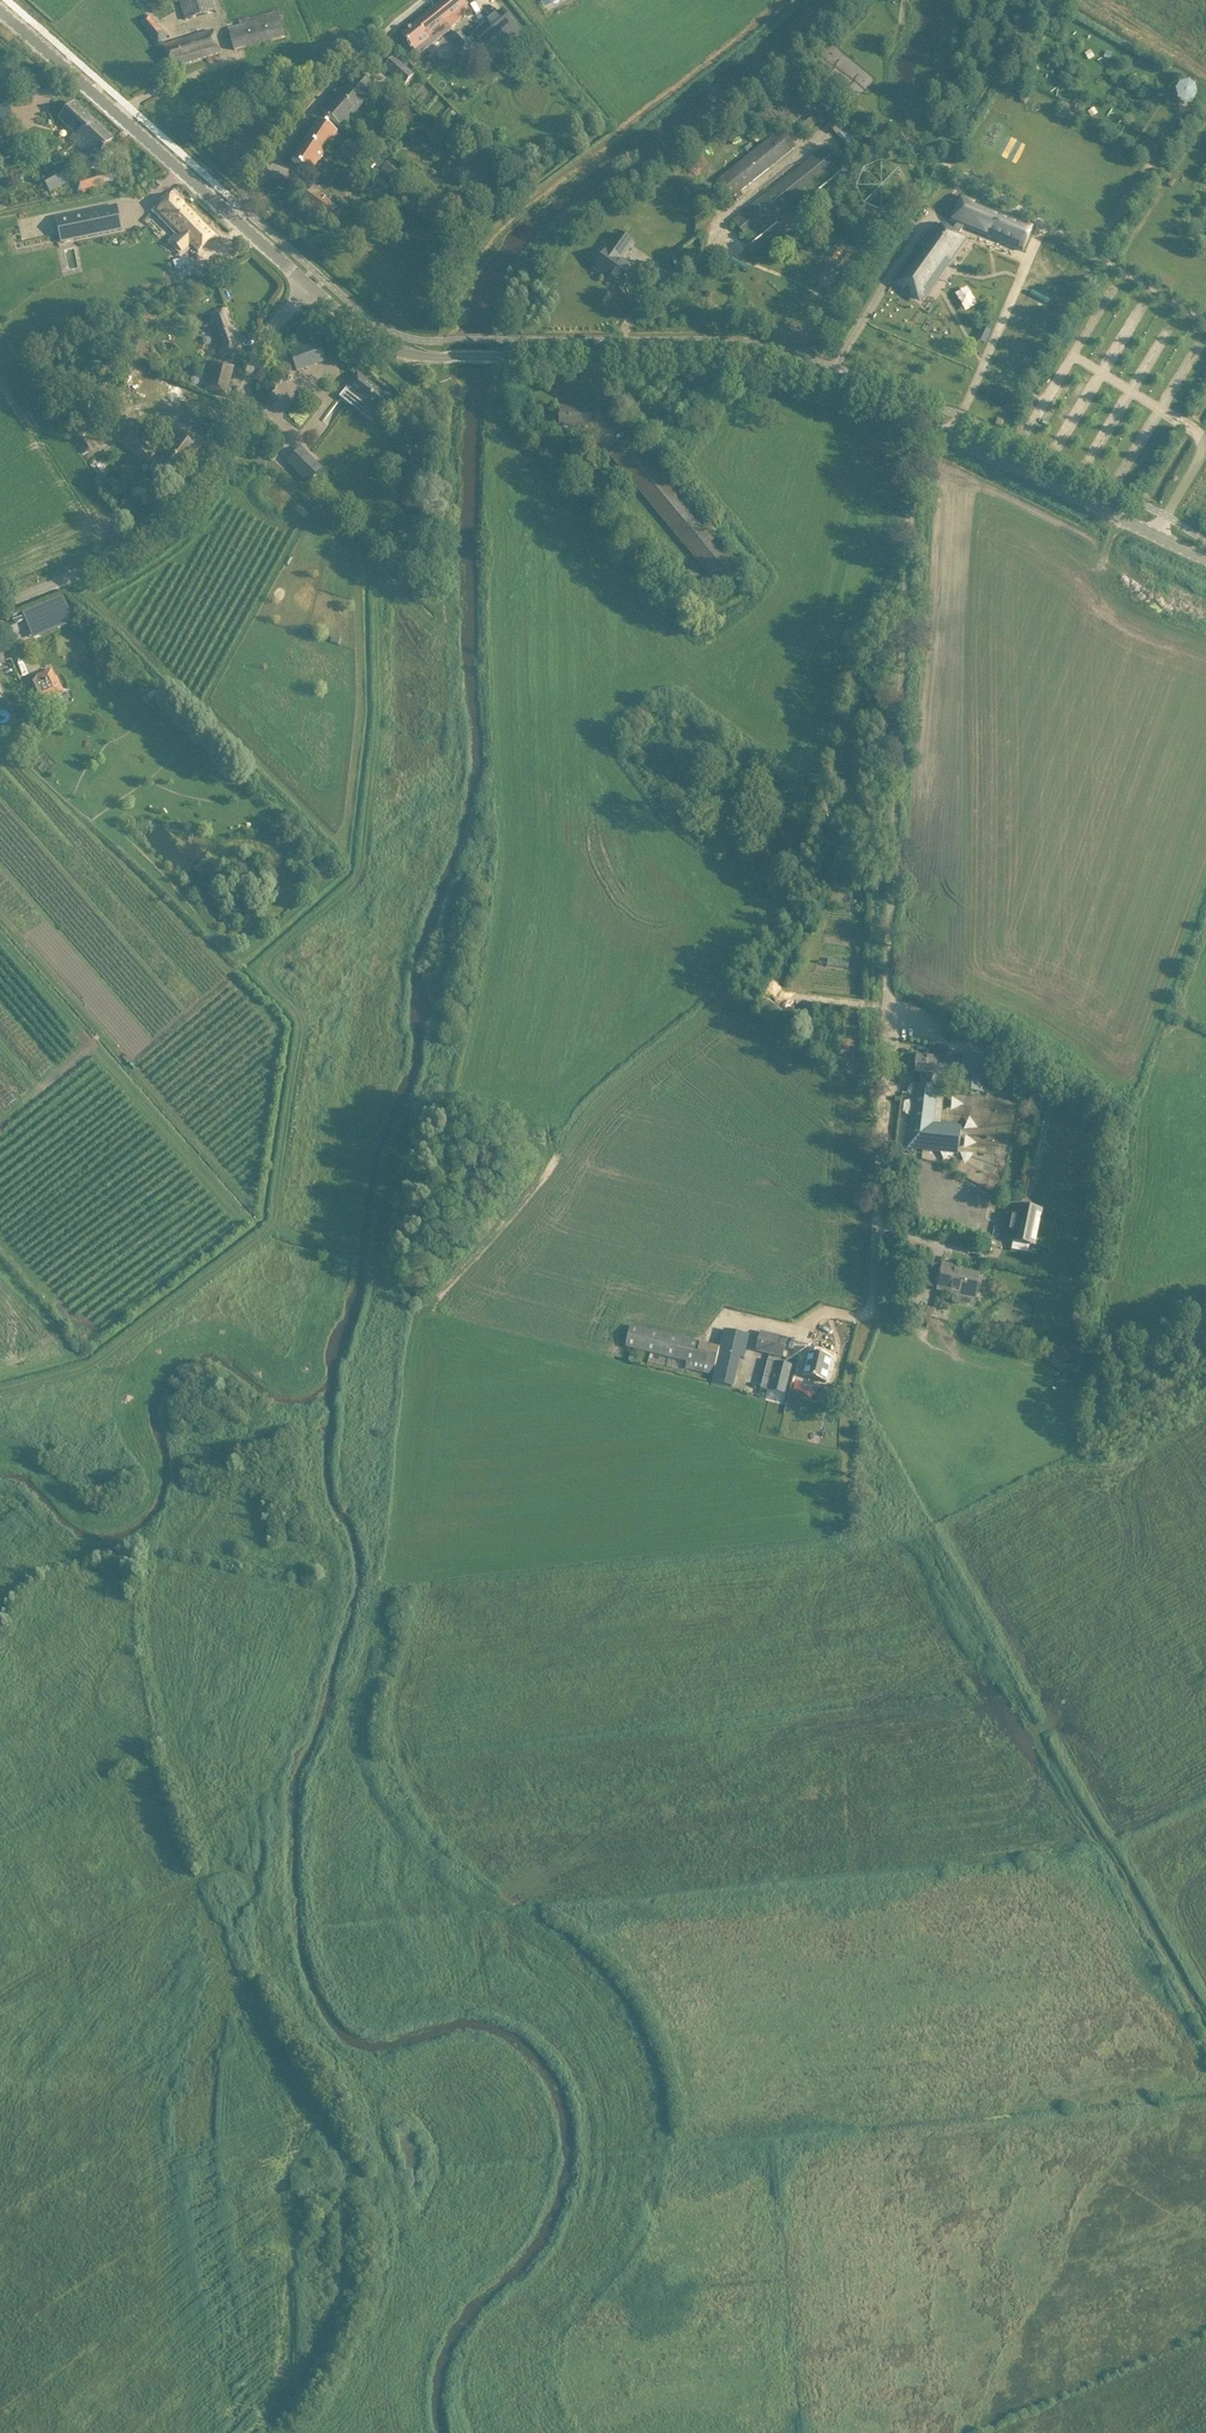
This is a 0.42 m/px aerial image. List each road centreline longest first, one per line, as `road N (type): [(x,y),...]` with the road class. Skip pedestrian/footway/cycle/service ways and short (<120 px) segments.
road 1 (residential): [(915,422),(871,1311)]
road 2 (tertiary): [(915,422),(756,361),(414,356),(373,339),(311,287)]
road 3 (unclassified): [(0,607),(124,552),(170,517),(205,477),(256,356),(311,287)]
road 4 (tertiary): [(234,218),(0,14)]
road 5 (residential): [(234,218),(360,56),(424,0)]
road 6 (tertiary): [(1153,533),(915,422)]

